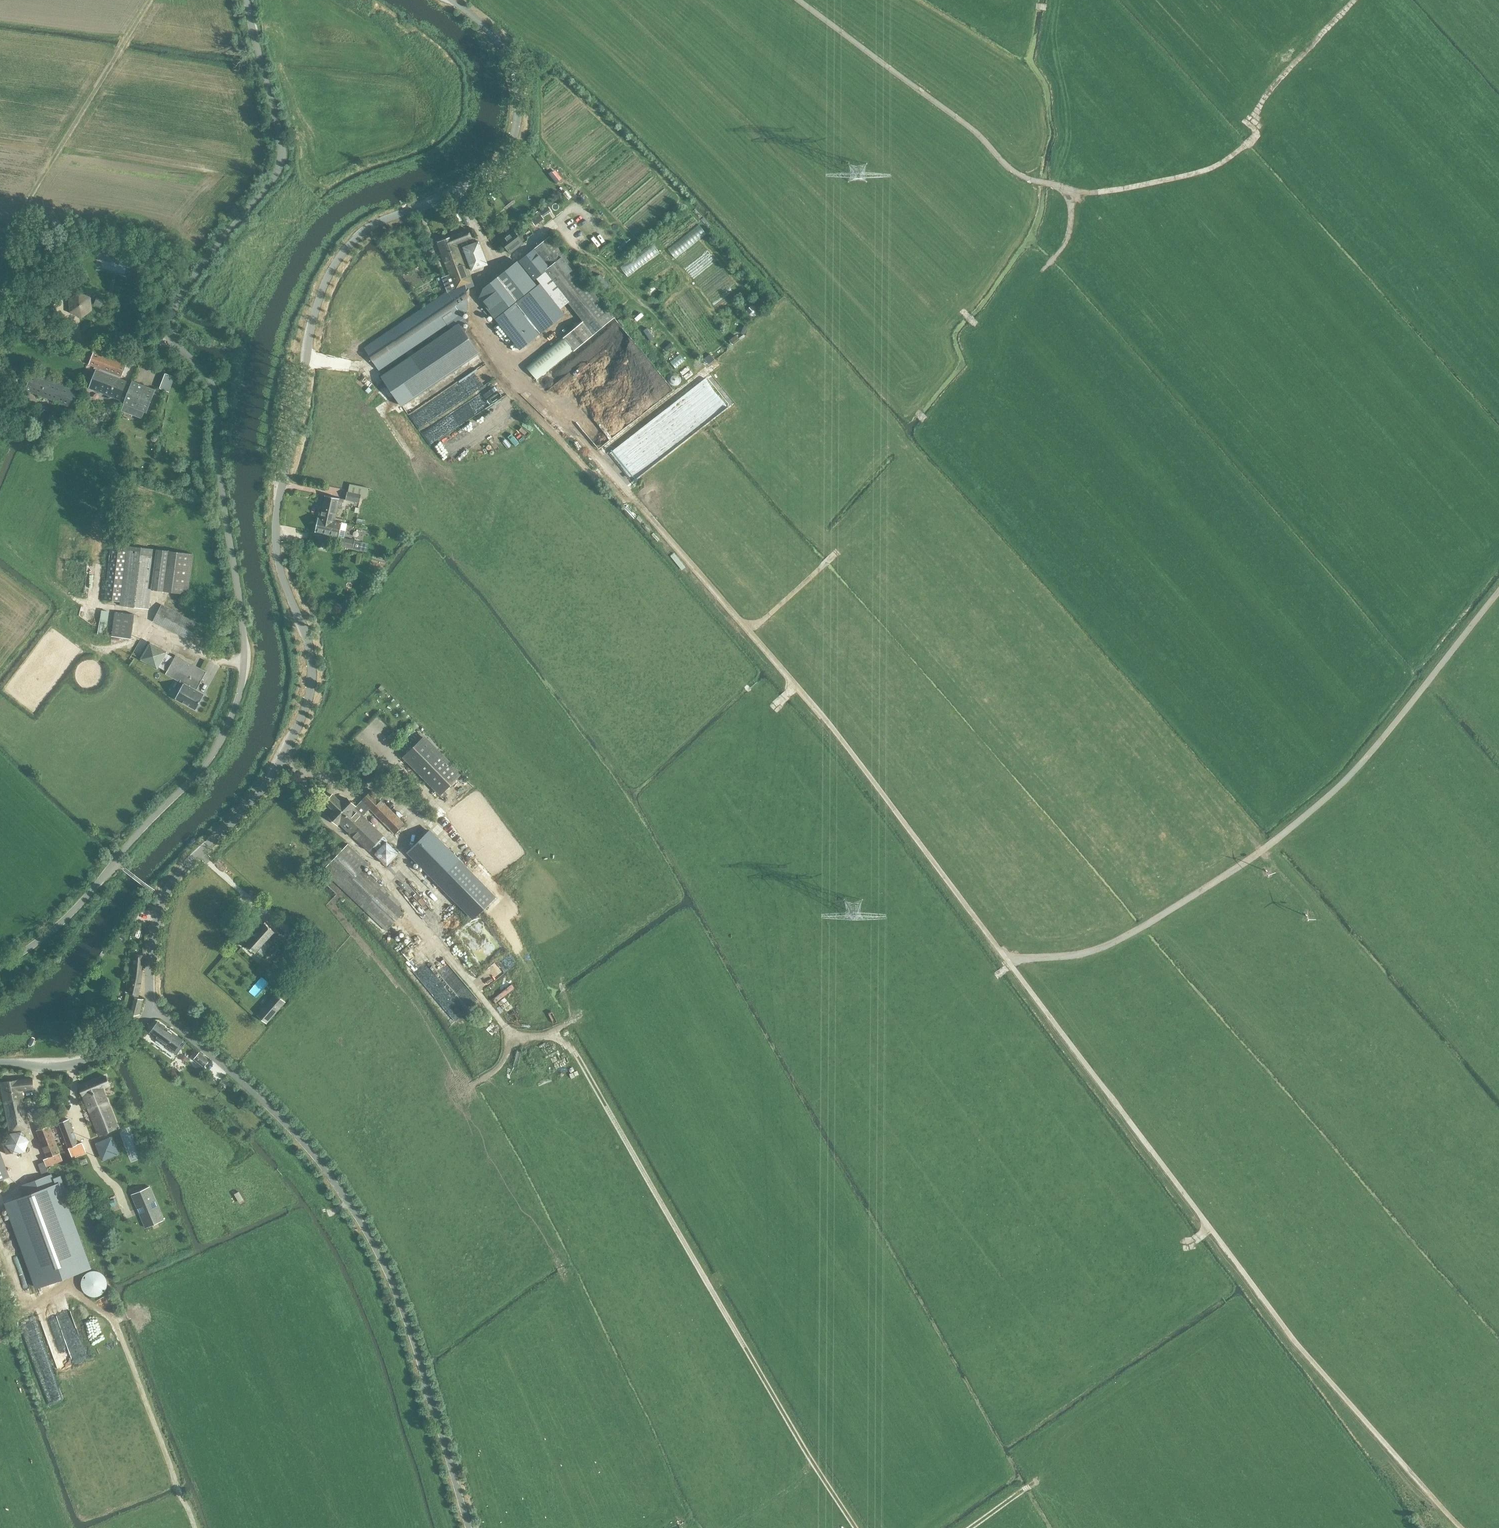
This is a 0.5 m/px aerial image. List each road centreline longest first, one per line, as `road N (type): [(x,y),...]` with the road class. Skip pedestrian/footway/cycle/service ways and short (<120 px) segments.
road 1 (unclassified): [(149,1010),(153,950),(170,884),(255,797),(308,703),(310,647),(282,574),(276,513),(309,331),(331,269),(380,223),(496,168),(513,142),(520,114),(507,57),(451,0)]
road 2 (unclassified): [(115,862),(215,751),(241,688),(242,626),(215,404),(209,382),(170,335),(170,321),(192,279),(281,165),(248,0)]
road 3 (track): [(796,686),(1210,1227),(1183,1247)]
road 4 (track): [(1498,592),(1352,773),(1268,847),(1118,941),(1077,955),(1018,960),(997,975)]
road 5 (unclassified): [(469,1527),(424,1377),(370,1237),(295,1133),(149,1010)]
road 6 (track): [(551,1033),(855,1527)]
road 7 (track): [(800,0),(976,132),(1006,165),(1073,195),(1069,235),(1053,258),(1013,292),(985,330),(967,313)]
road 8 (track): [(497,263),(479,285),(474,310),(485,345),(597,456),(717,363)]
road 9 (track): [(1210,1227),(1297,1344),(1459,1527)]
road 10 (track): [(1073,195),(1212,168),(1246,146),(1274,84),(1354,0)]
road 11 (track): [(149,0),(17,215),(0,290)]
road 12 (track): [(0,538),(74,597),(143,613),(144,624),(205,654),(244,662)]
road 13 (track): [(195,1527),(115,1322),(171,1302)]
road 14 (track): [(581,184),(637,245),(657,242),(713,311),(743,289)]
road 15 (track): [(597,456),(745,628)]
road 16 (track): [(834,554),(745,628),(796,686),(773,707)]
road 17 (track): [(448,957),(513,1037),(507,1058),(466,1088)]
road 18 (unclassified): [(0,1064),(87,1060),(119,1043),(149,1010)]
road 19 (track): [(581,250),(613,273),(698,367)]
road 20 (unclassified): [(115,862),(60,925),(0,966)]
road 21 (track): [(115,1322),(64,1285),(26,1305),(0,1263)]
road 22 (track): [(0,1197),(36,1154),(38,1066)]

